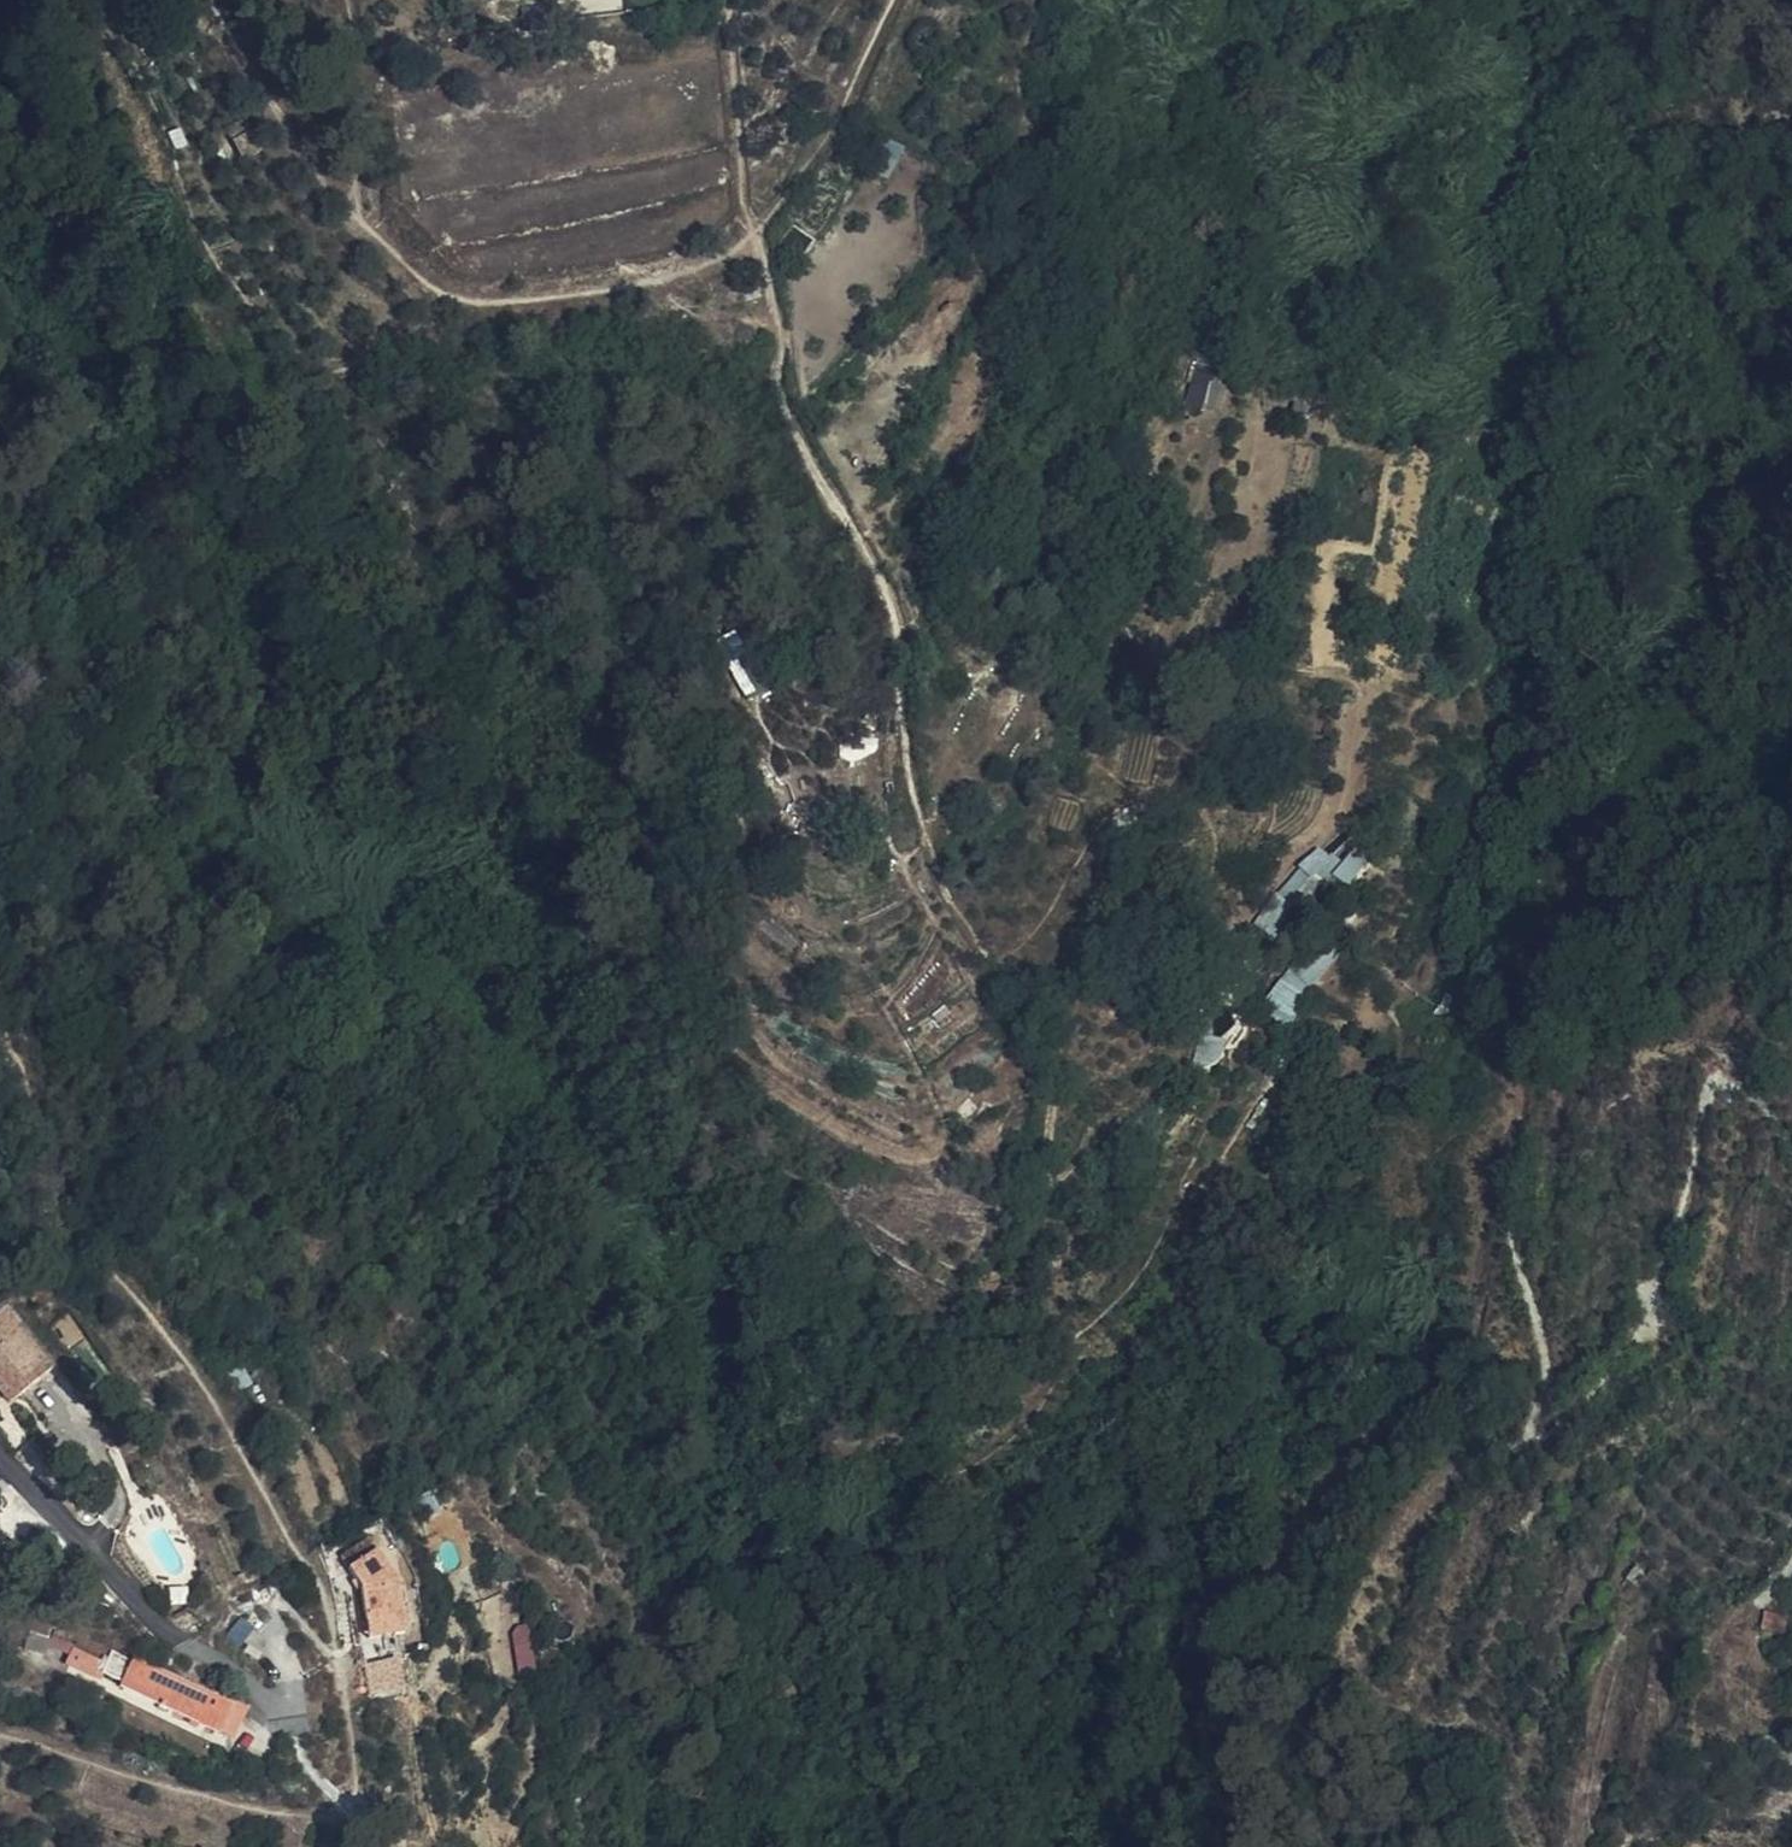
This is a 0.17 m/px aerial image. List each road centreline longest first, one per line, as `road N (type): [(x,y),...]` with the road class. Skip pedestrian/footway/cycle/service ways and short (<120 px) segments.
road 1 (residential): [(295,1726),(225,1660),(146,1611),(0,1457)]

